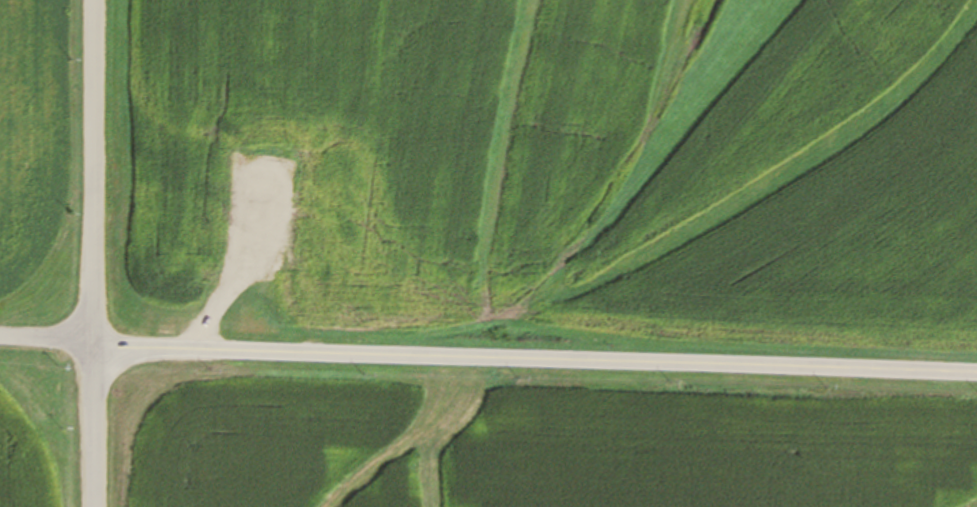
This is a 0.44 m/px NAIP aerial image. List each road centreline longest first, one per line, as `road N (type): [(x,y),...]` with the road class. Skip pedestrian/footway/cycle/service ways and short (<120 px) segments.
road 1 (secondary): [(976,377),(93,342)]
road 2 (secondary): [(95,506),(97,0)]

